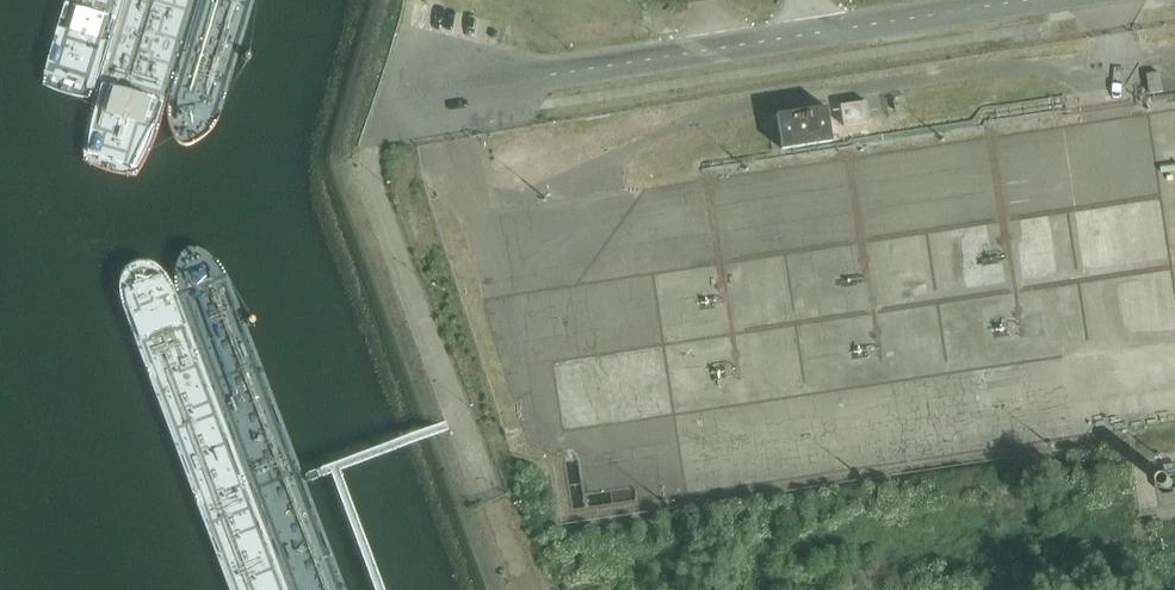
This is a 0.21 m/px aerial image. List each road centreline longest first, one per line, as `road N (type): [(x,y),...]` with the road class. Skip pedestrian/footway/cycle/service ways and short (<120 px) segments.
road 1 (unclassified): [(987,0),(397,84)]

